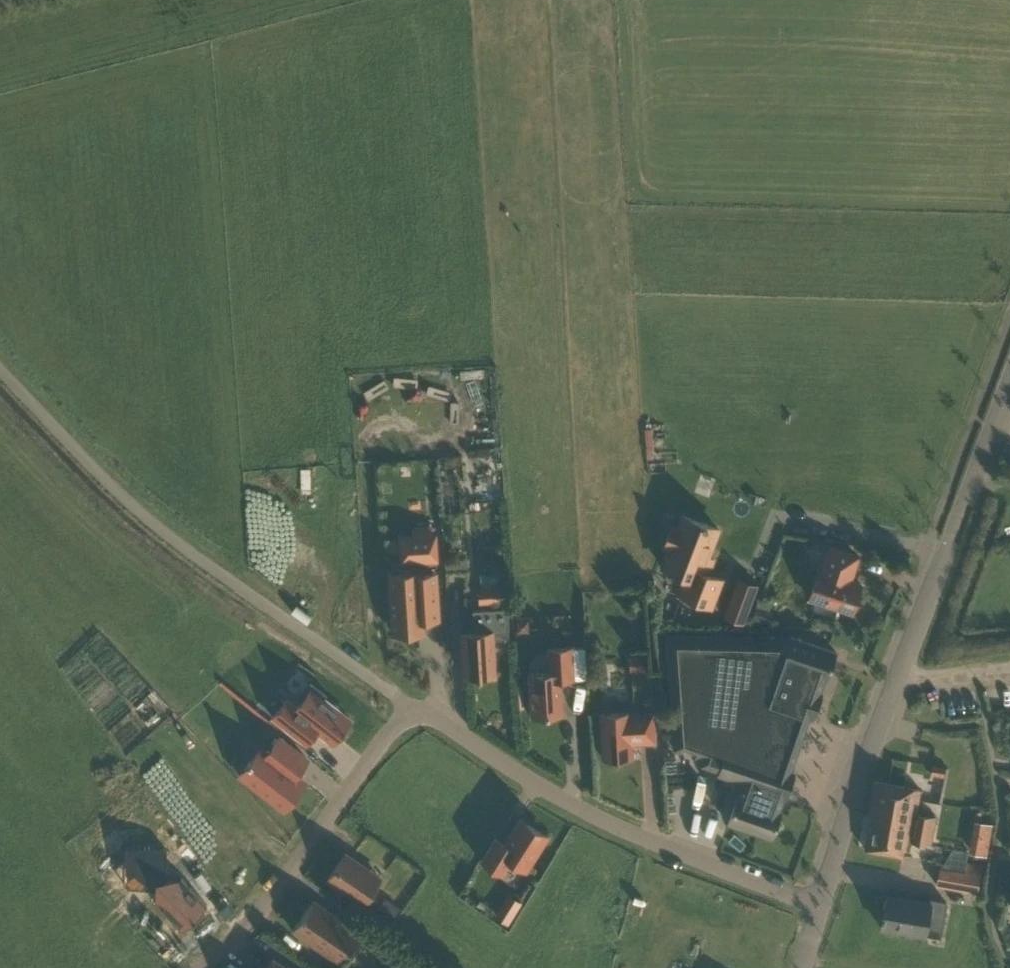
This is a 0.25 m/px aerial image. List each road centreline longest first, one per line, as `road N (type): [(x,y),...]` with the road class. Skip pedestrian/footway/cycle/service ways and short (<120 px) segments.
road 1 (residential): [(202,967),(255,919),(387,733),(418,710),(608,822),(820,908)]
road 2 (tertiary): [(820,908),(854,794),(1009,374)]

